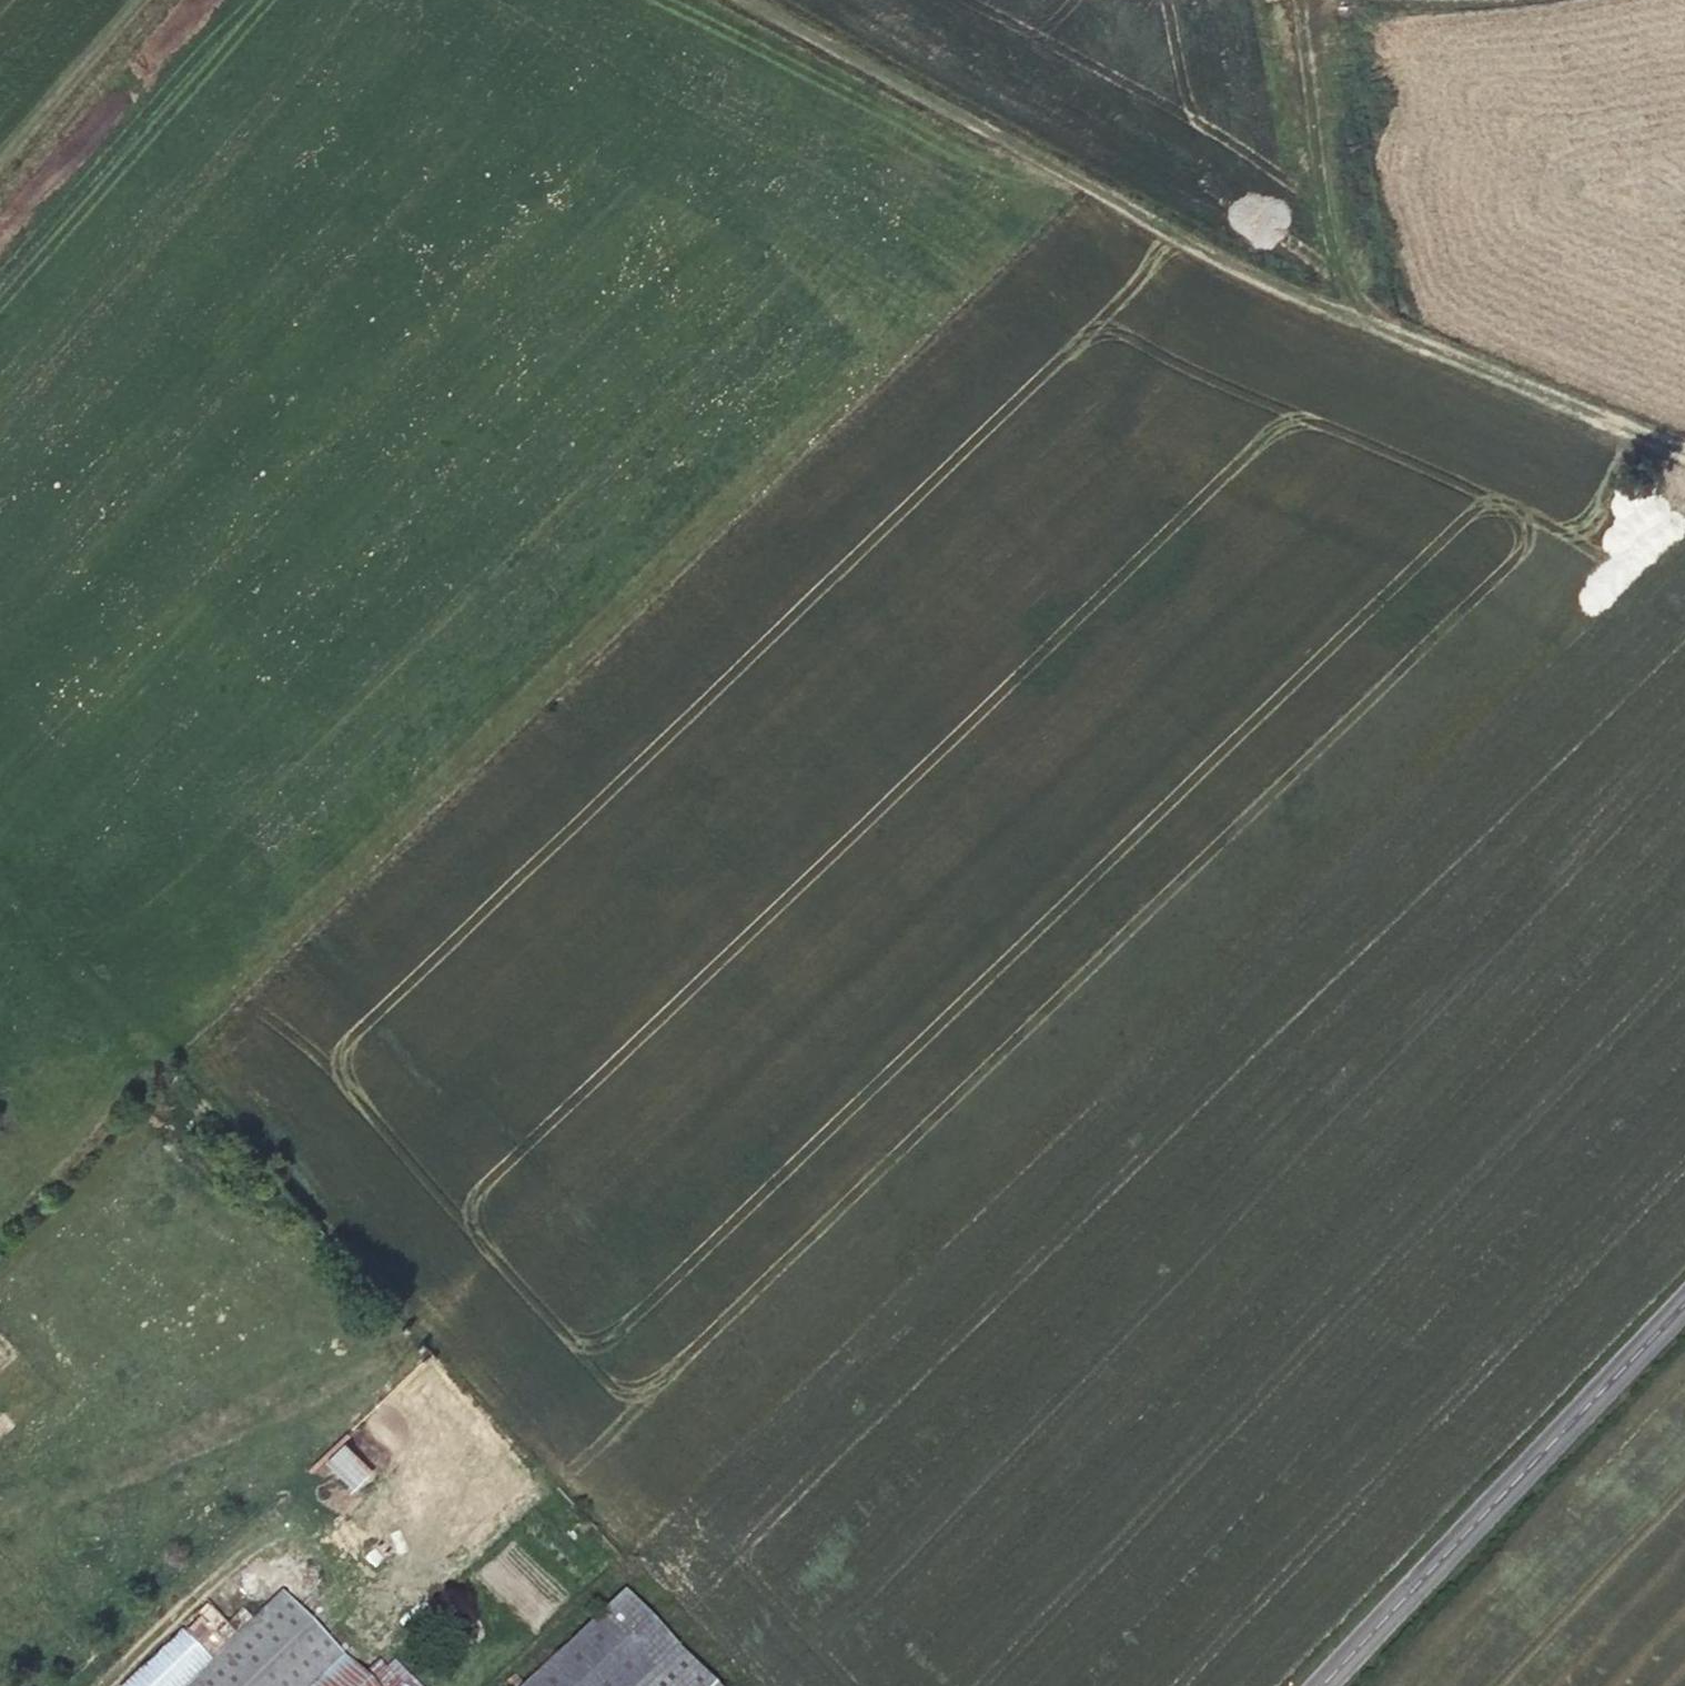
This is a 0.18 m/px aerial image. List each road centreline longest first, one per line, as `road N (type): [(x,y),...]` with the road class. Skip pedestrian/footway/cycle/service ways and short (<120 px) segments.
road 1 (track): [(1684,456),(1112,210),(728,0)]
road 2 (tertiary): [(1684,1293),(1319,1685)]
road 3 (track): [(0,146),(122,0)]

